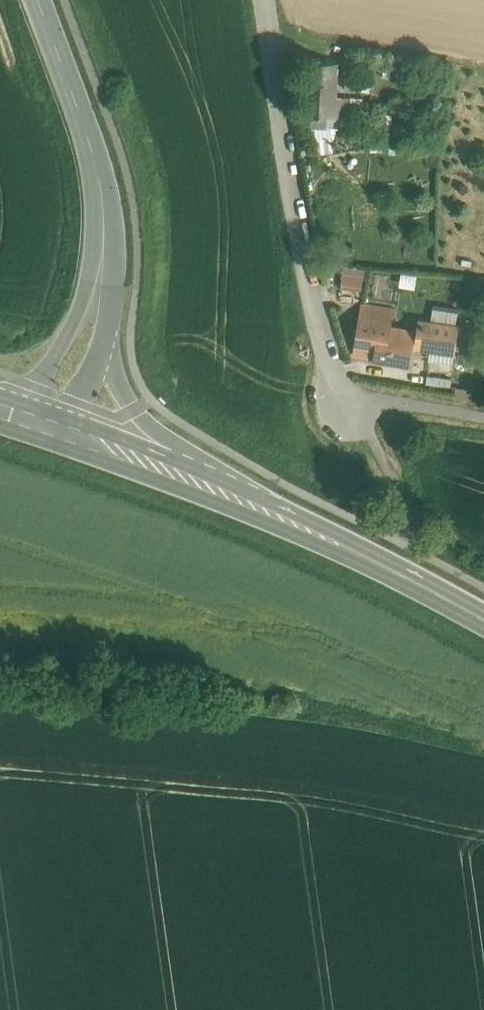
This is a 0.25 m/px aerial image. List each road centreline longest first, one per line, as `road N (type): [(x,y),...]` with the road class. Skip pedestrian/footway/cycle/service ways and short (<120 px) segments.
road 1 (track): [(483,736),(162,692),(0,680)]
road 2 (residential): [(269,0),(310,274),(341,394),(362,418)]
road 3 (secondary): [(483,621),(224,493)]
road 4 (tertiary): [(104,255),(96,158),(38,0)]
road 5 (tertiary): [(224,493),(135,410),(108,328)]
road 6 (tertiary): [(104,255),(29,420)]
road 7 (secondary): [(224,493),(72,434)]

